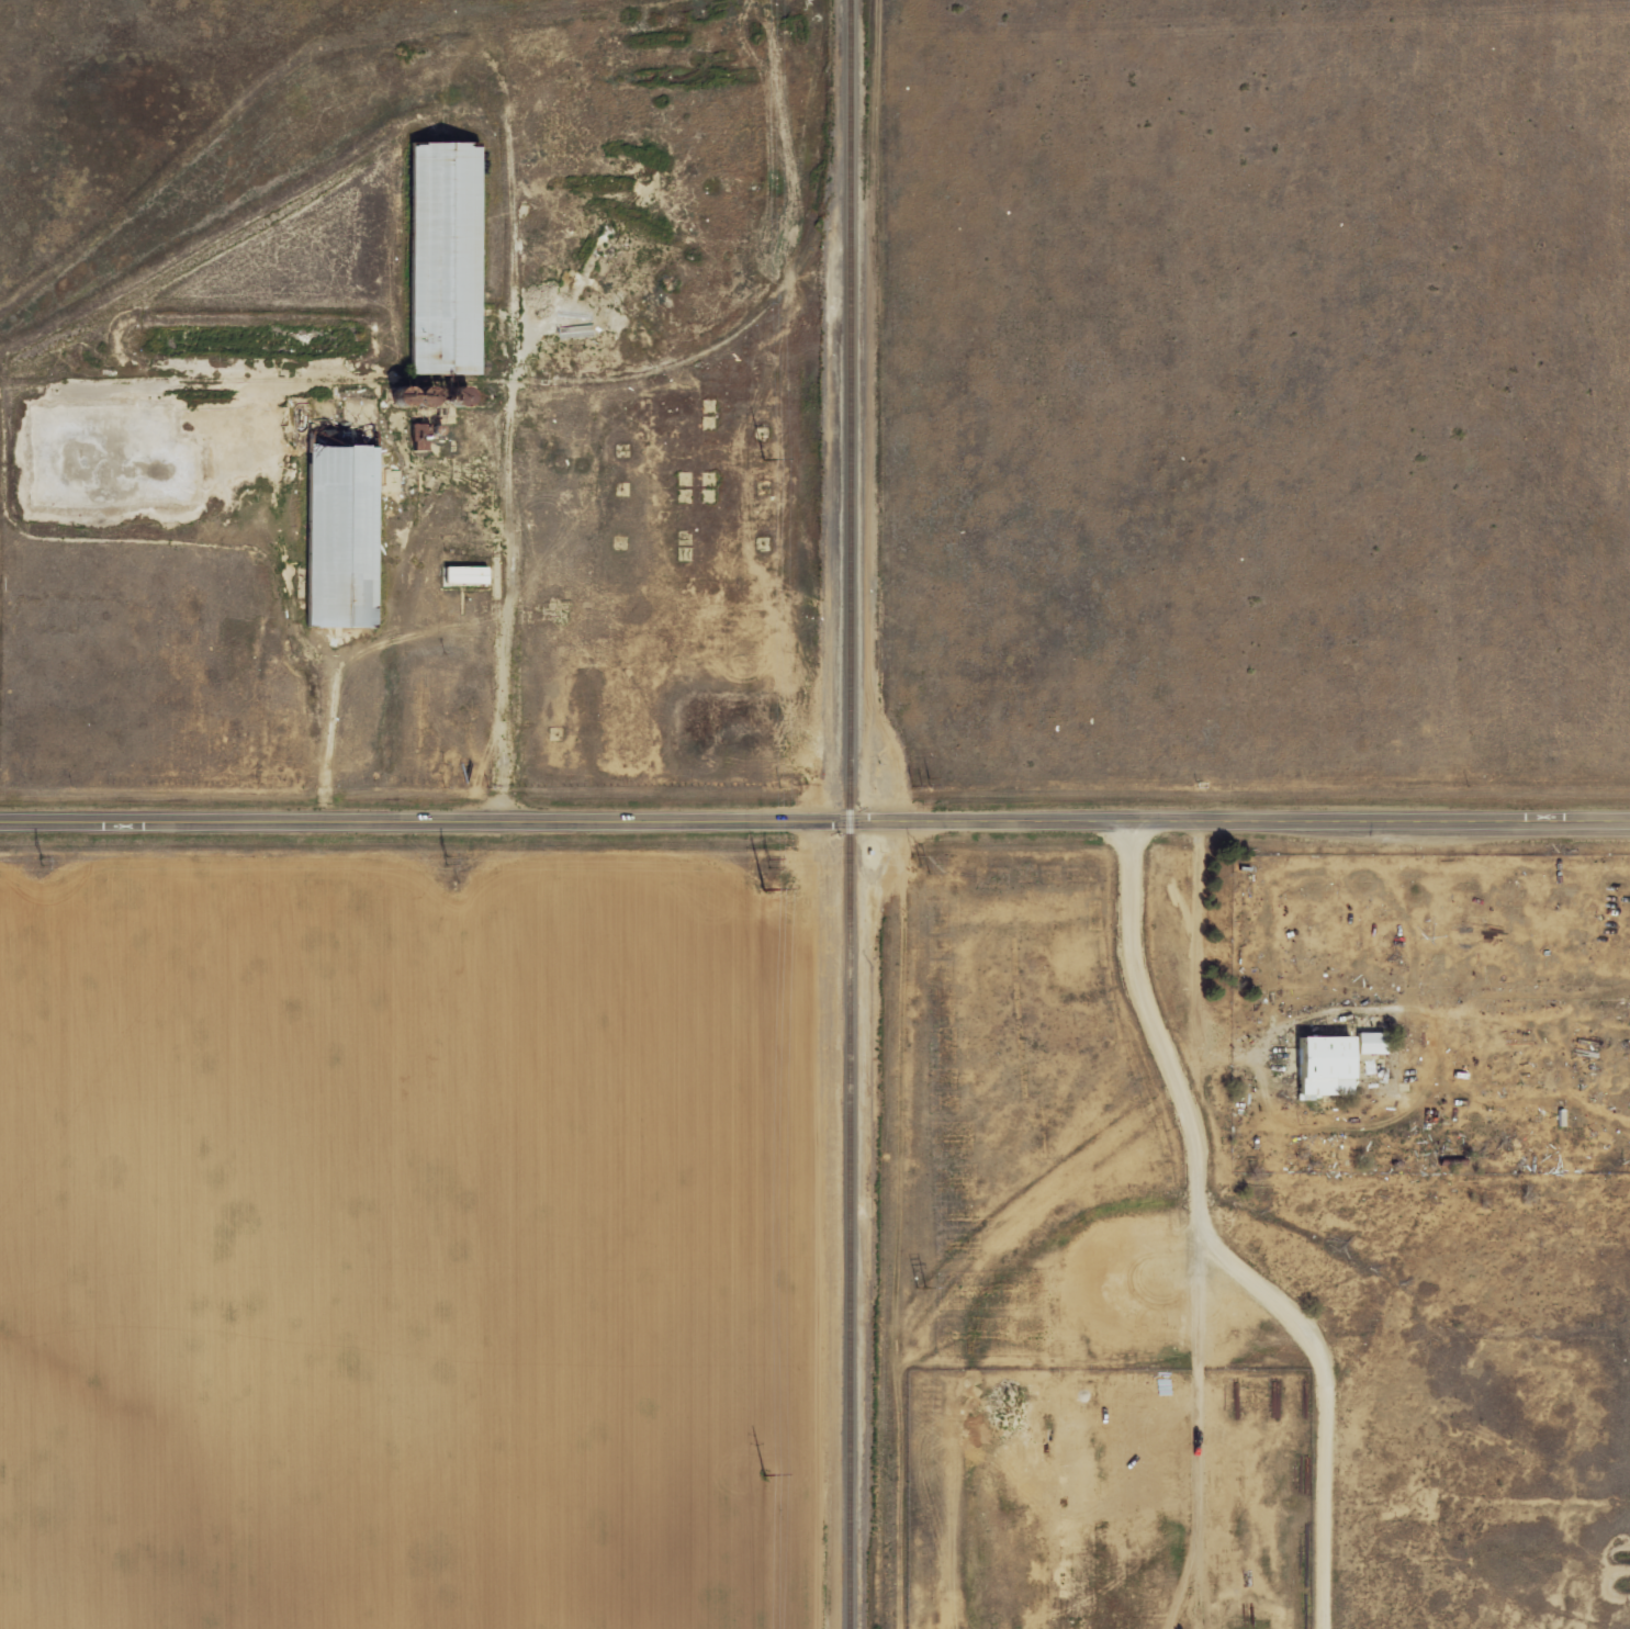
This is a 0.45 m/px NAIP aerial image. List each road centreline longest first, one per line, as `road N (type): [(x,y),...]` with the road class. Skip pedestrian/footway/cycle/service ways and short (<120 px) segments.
road 1 (secondary): [(0,822),(1629,821)]
road 2 (residential): [(1203,821),(1190,1090),(1217,1628)]

